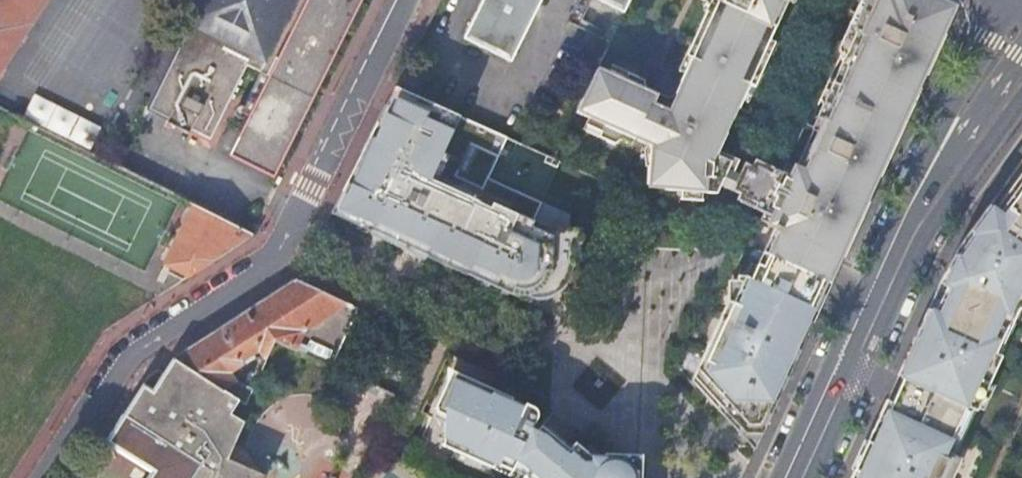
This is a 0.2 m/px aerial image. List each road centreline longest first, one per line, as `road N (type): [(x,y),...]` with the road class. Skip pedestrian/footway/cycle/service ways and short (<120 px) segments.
road 1 (residential): [(50,477),(132,356),(273,264),(404,0)]
road 2 (secondary): [(787,477),(917,194)]
road 3 (secondary): [(1021,0),(940,128),(917,194)]
road 4 (secondary): [(917,194),(1021,69)]

